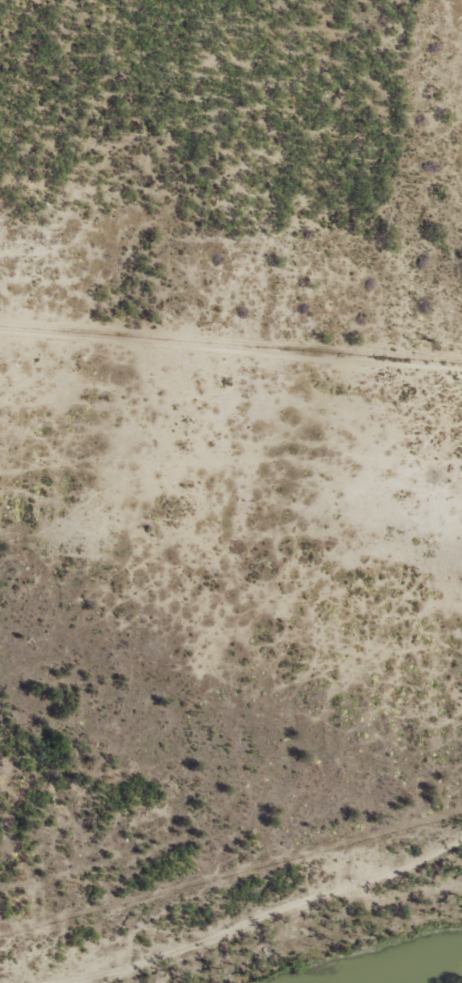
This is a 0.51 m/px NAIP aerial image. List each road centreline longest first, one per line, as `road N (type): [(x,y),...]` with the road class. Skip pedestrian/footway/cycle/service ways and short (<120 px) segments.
road 1 (track): [(136,982),(204,967),(461,856)]

